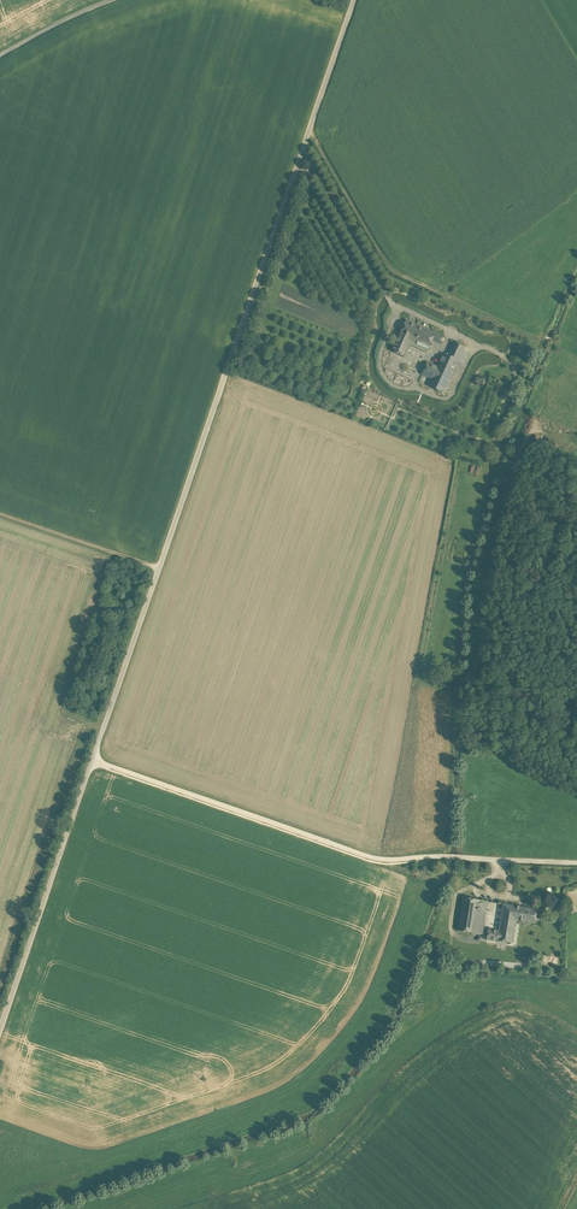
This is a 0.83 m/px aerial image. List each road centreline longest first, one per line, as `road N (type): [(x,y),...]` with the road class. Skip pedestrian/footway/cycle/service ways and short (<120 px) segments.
road 1 (track): [(355,0),(0,1033)]
road 2 (track): [(576,862),(443,855),(389,863),(94,760)]
road 3 (track): [(311,128),(392,268),(562,345)]
road 4 (track): [(576,883),(523,900),(499,898),(389,863)]
road 5 (track): [(0,512),(161,567)]
road 6 (track): [(500,858),(499,872),(459,898),(453,923),(460,938),(503,949)]
road 7 (unclassified): [(116,0),(0,56)]

